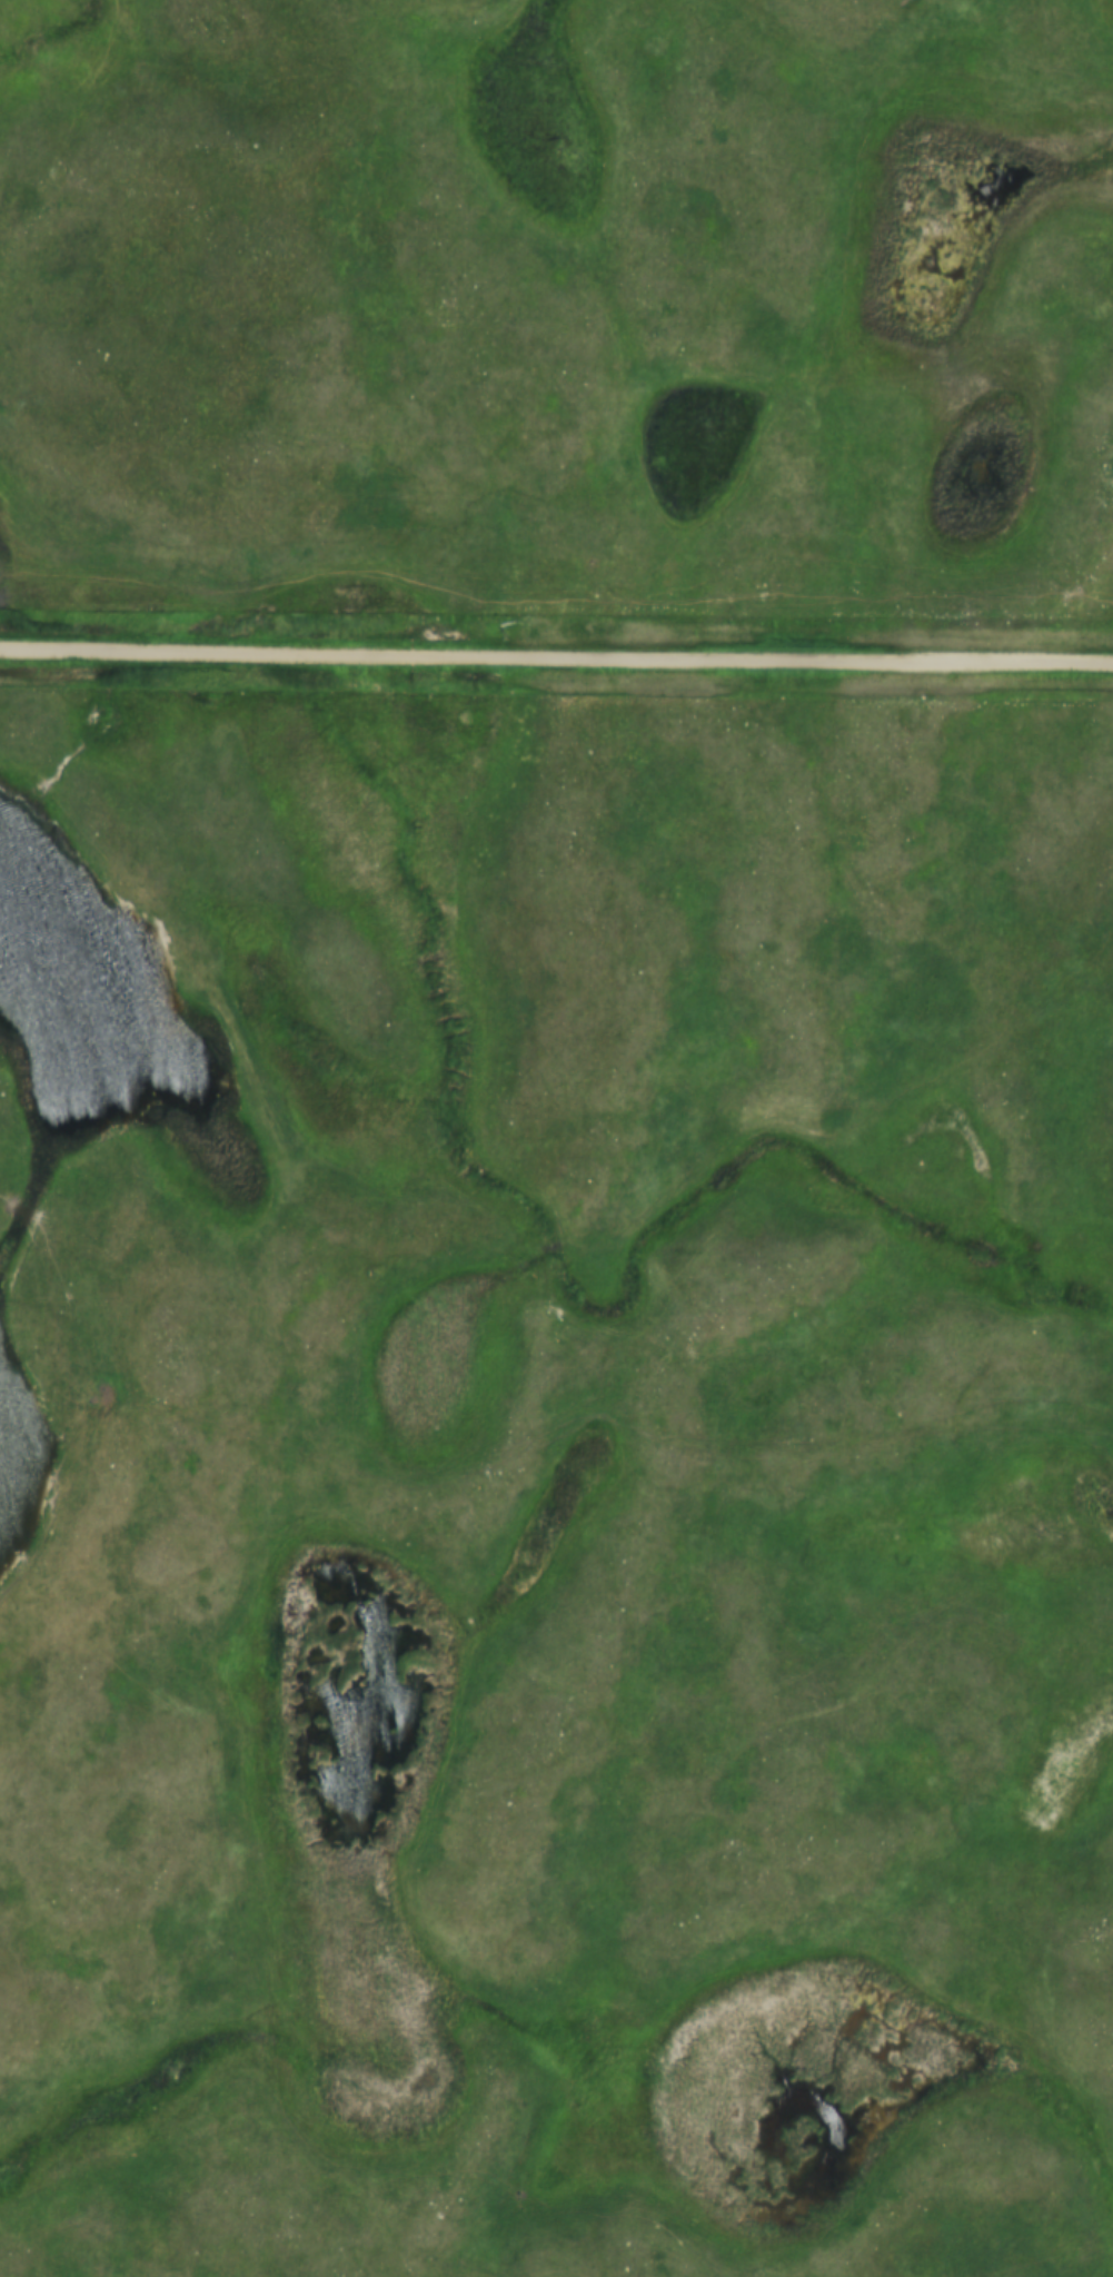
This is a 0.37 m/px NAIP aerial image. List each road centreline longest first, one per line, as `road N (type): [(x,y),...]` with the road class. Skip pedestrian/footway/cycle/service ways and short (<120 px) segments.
road 1 (residential): [(0,652),(515,662),(975,655),(1112,667)]

